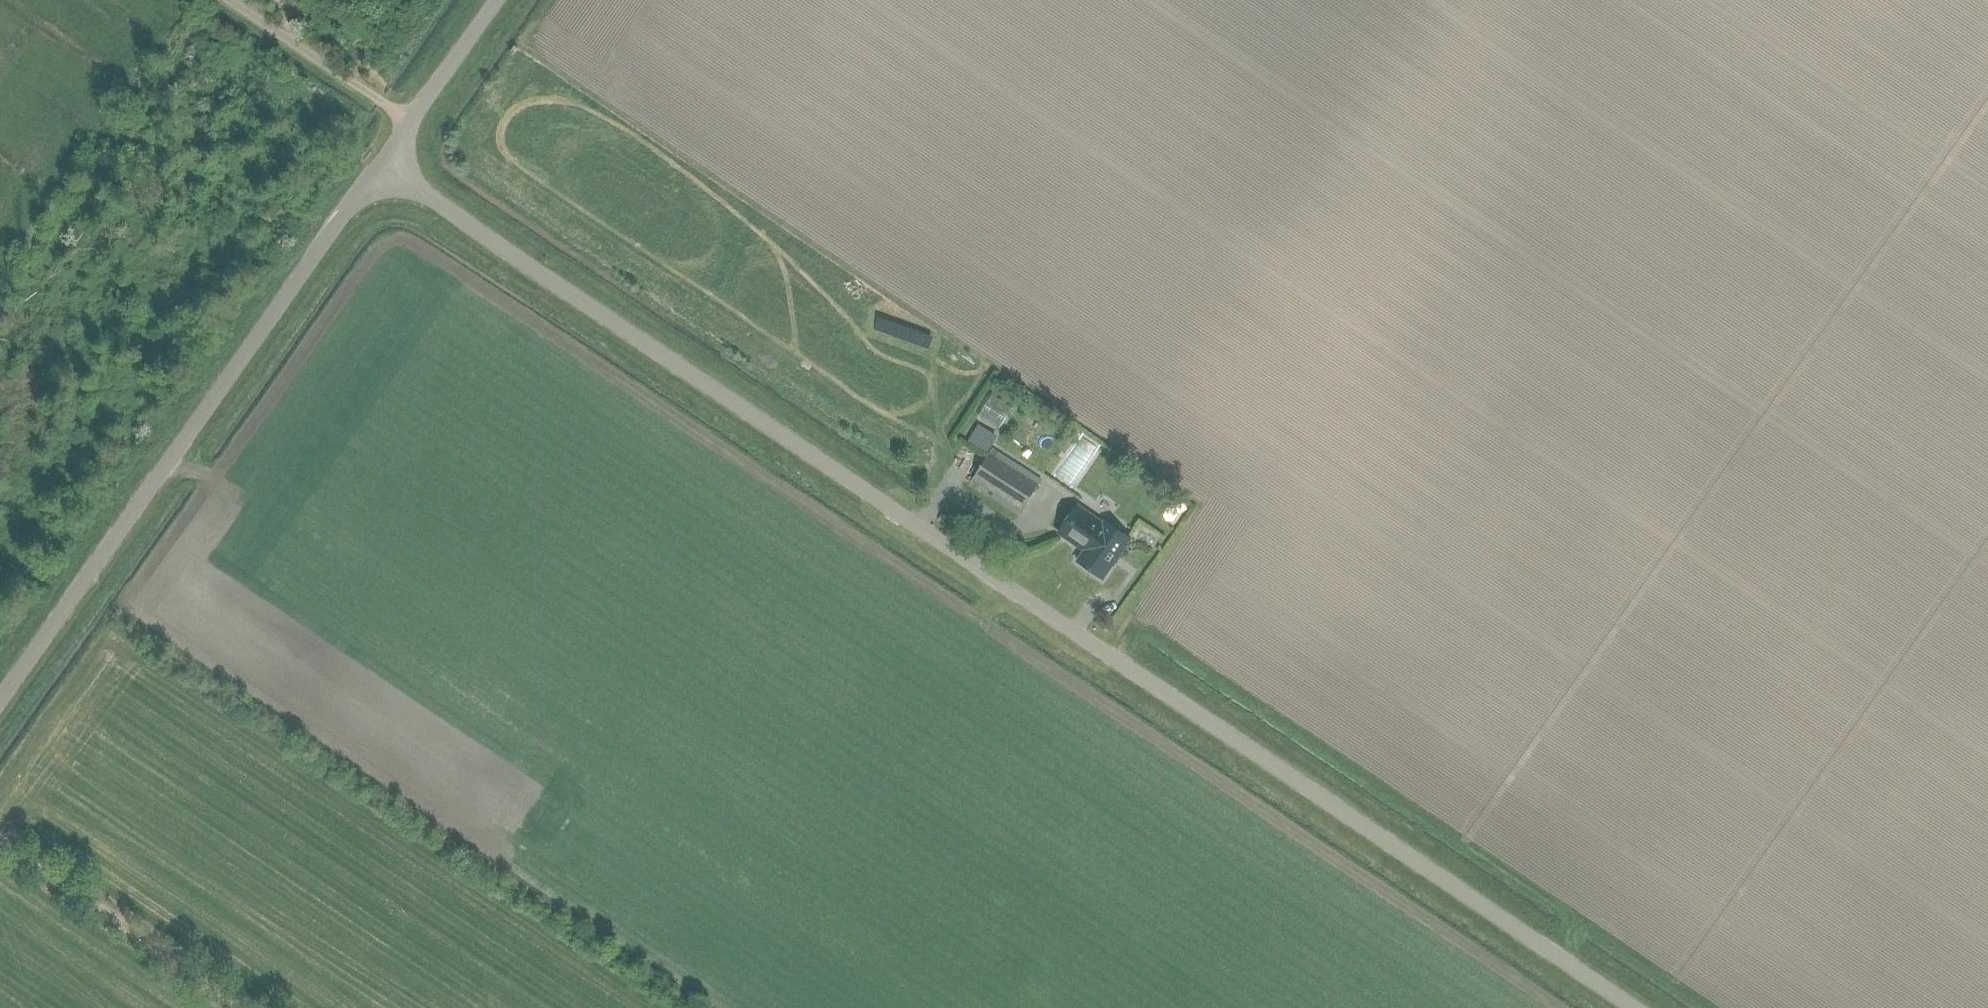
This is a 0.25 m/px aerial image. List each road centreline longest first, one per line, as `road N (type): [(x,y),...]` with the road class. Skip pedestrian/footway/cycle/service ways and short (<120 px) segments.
road 1 (unclassified): [(1637,1007),(381,164)]
road 2 (unclassified): [(0,707),(381,164)]
road 3 (unclassified): [(381,164),(497,0)]

